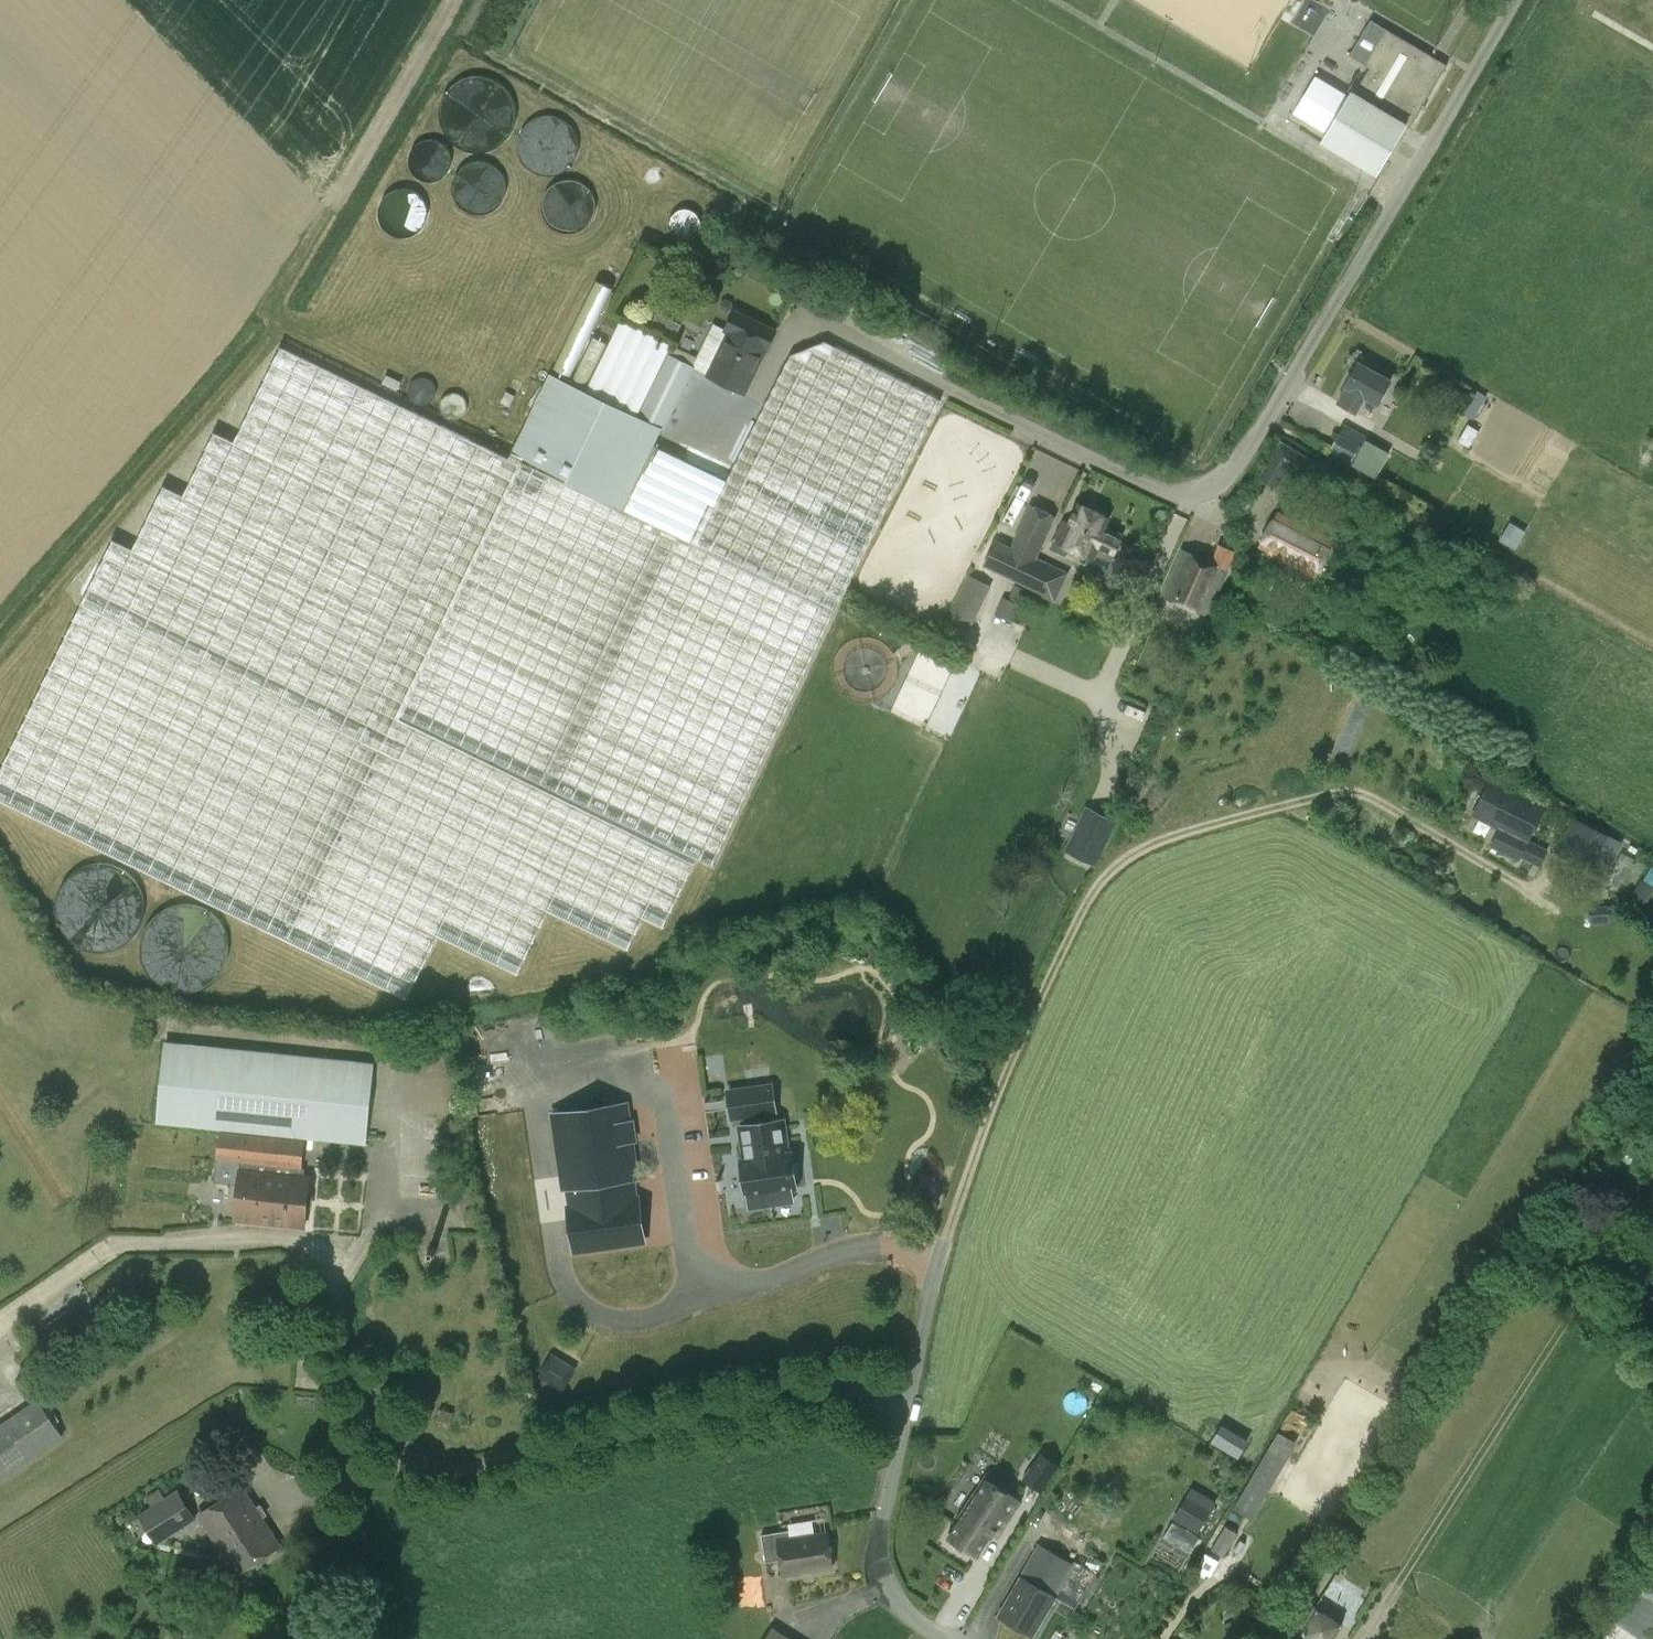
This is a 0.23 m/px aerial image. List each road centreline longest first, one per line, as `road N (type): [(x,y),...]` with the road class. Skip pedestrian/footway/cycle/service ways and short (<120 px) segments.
road 1 (unclassified): [(837,326),(1185,502),(1209,497),(1501,0)]
road 2 (residential): [(947,1235),(999,1080),(1047,974),(1101,879),(1127,855),(1355,789),(1554,905)]
road 3 (unclassified): [(898,1398),(820,1389),(523,1460),(471,1465),(429,1456),(368,1422),(352,1388),(330,1265)]
road 4 (unclassified): [(943,1638),(885,1599),(872,1536),(898,1398)]
road 5 (unclassified): [(898,1398),(947,1235)]

